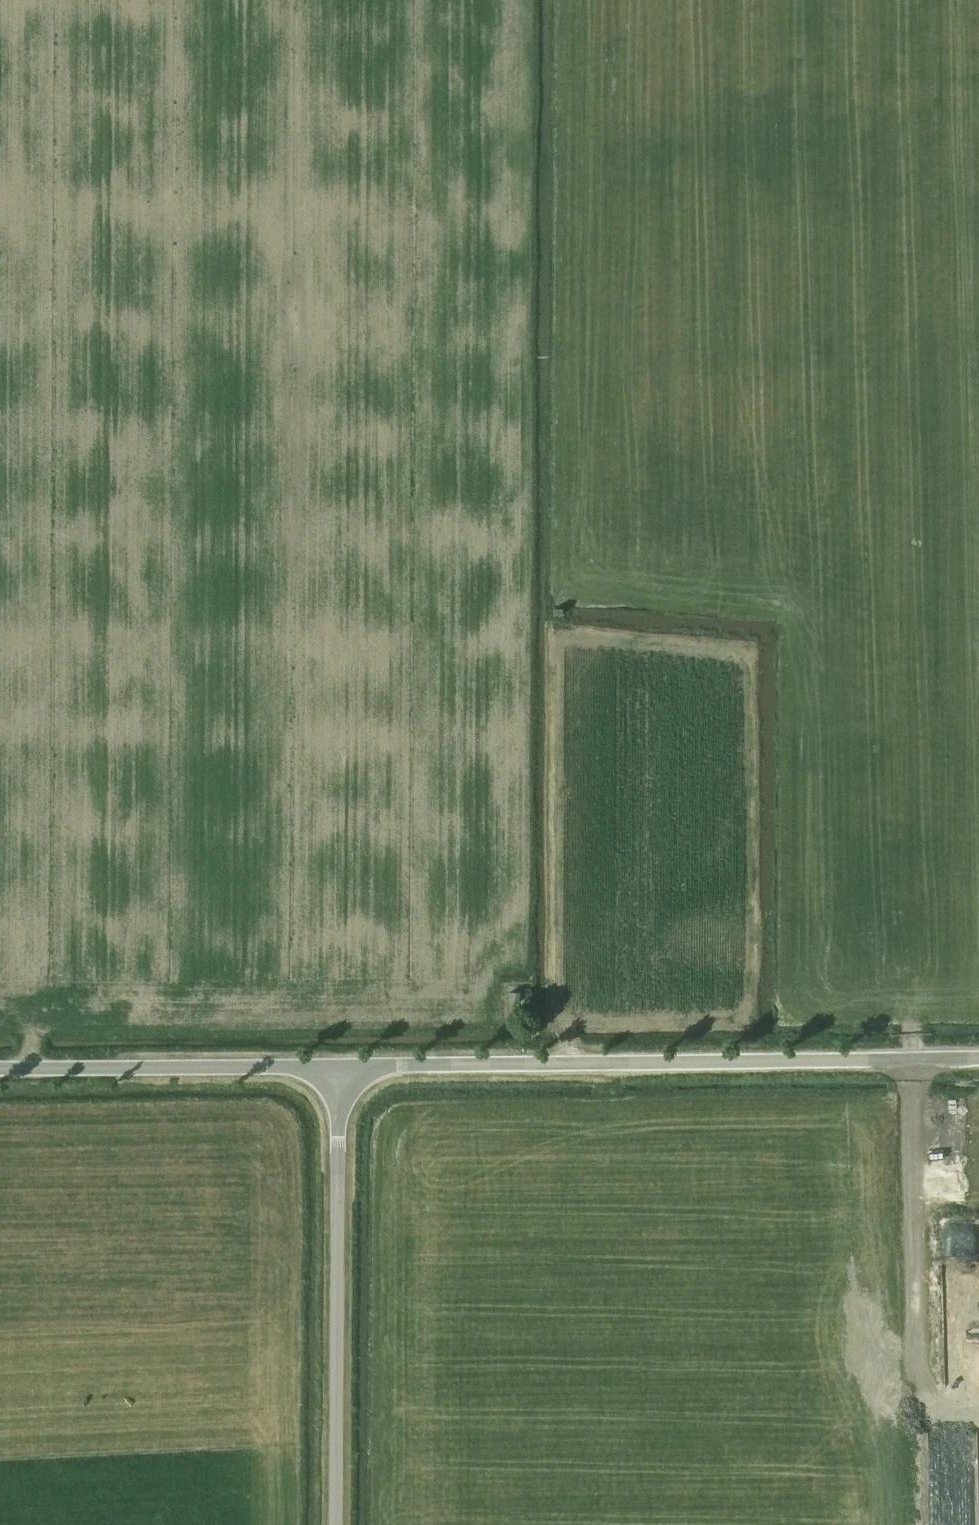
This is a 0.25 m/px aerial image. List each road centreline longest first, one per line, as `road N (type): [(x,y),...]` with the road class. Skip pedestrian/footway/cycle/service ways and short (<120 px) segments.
road 1 (unclassified): [(339,1072),(978,1058)]
road 2 (unclassified): [(338,1524),(339,1072)]
road 3 (unclassified): [(339,1072),(0,1072)]

